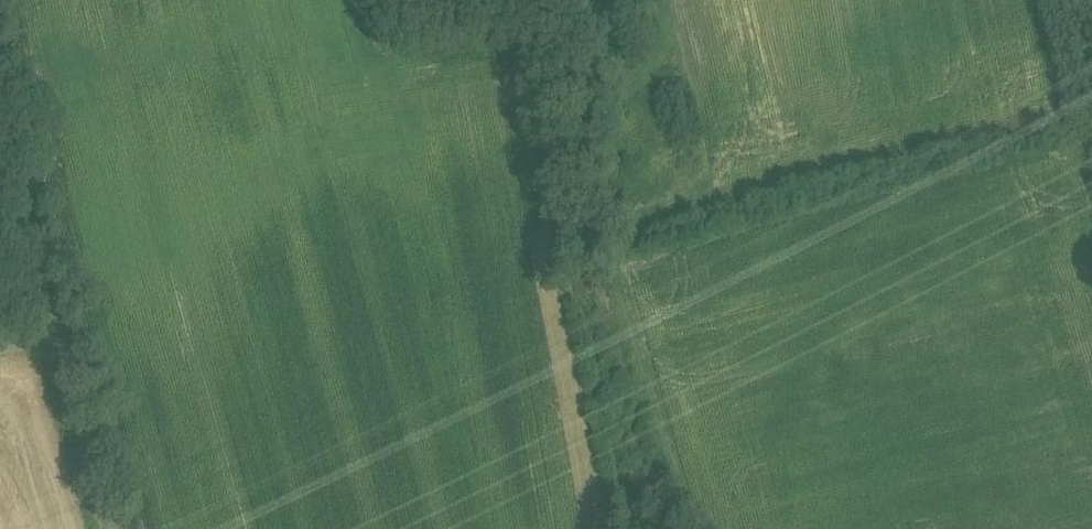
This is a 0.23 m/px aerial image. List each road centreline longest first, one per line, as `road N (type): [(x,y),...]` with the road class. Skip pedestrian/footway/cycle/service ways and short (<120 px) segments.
road 1 (track): [(105,528),(0,148)]

